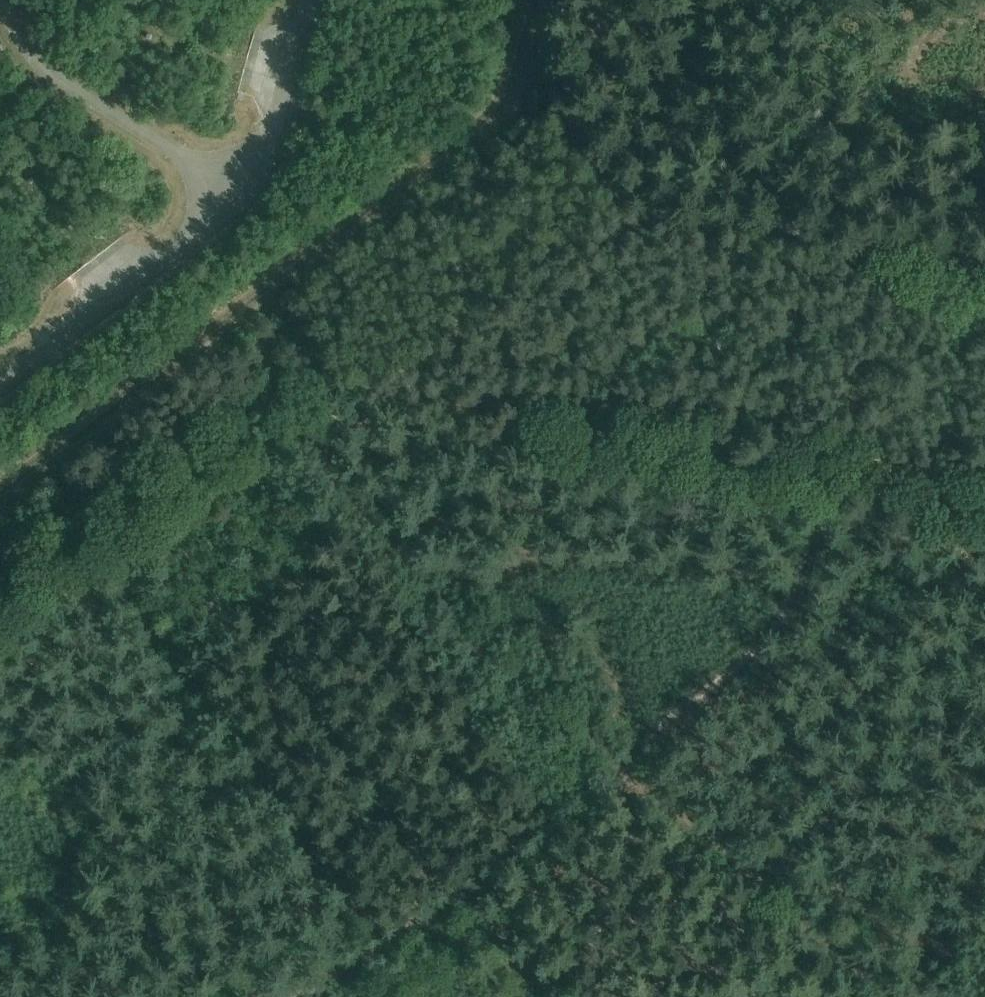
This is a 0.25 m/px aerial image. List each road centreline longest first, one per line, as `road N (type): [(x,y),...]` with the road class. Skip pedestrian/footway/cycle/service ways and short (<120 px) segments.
road 1 (track): [(270,996),(790,661),(818,623),(847,528),(873,417),(894,231),(984,243)]
road 2 (track): [(898,996),(497,648),(290,413)]
road 3 (track): [(274,391),(290,413),(407,419),(653,474),(700,479),(765,462),(793,471),(817,516),(984,547)]
road 4 (track): [(557,0),(517,107),(266,305),(274,391)]
road 5 (track): [(894,231),(652,219),(623,192),(584,119),(583,85),(636,0)]
road 6 (track): [(0,554),(182,433),(274,391)]

